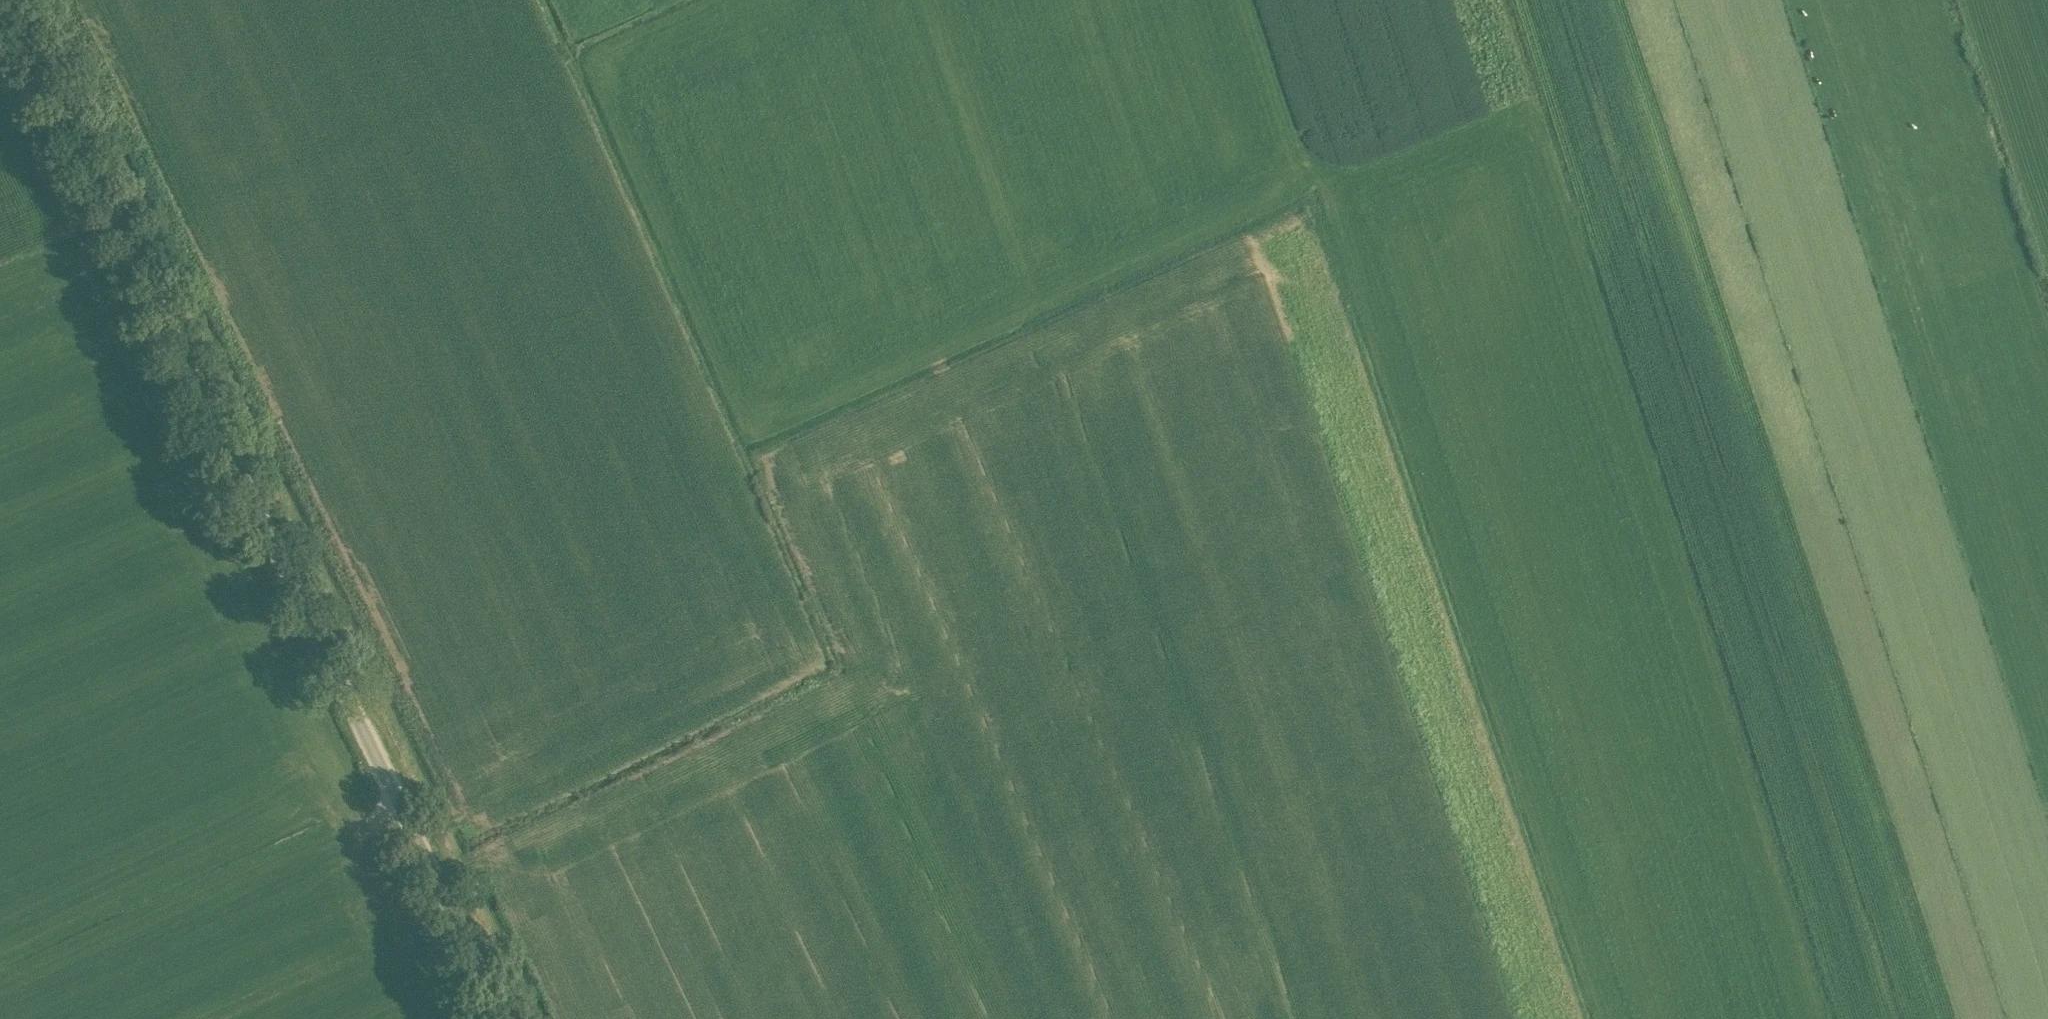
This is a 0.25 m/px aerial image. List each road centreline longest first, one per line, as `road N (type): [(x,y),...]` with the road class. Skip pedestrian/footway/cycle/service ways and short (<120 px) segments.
road 1 (unclassified): [(498,1018),(12,0)]

